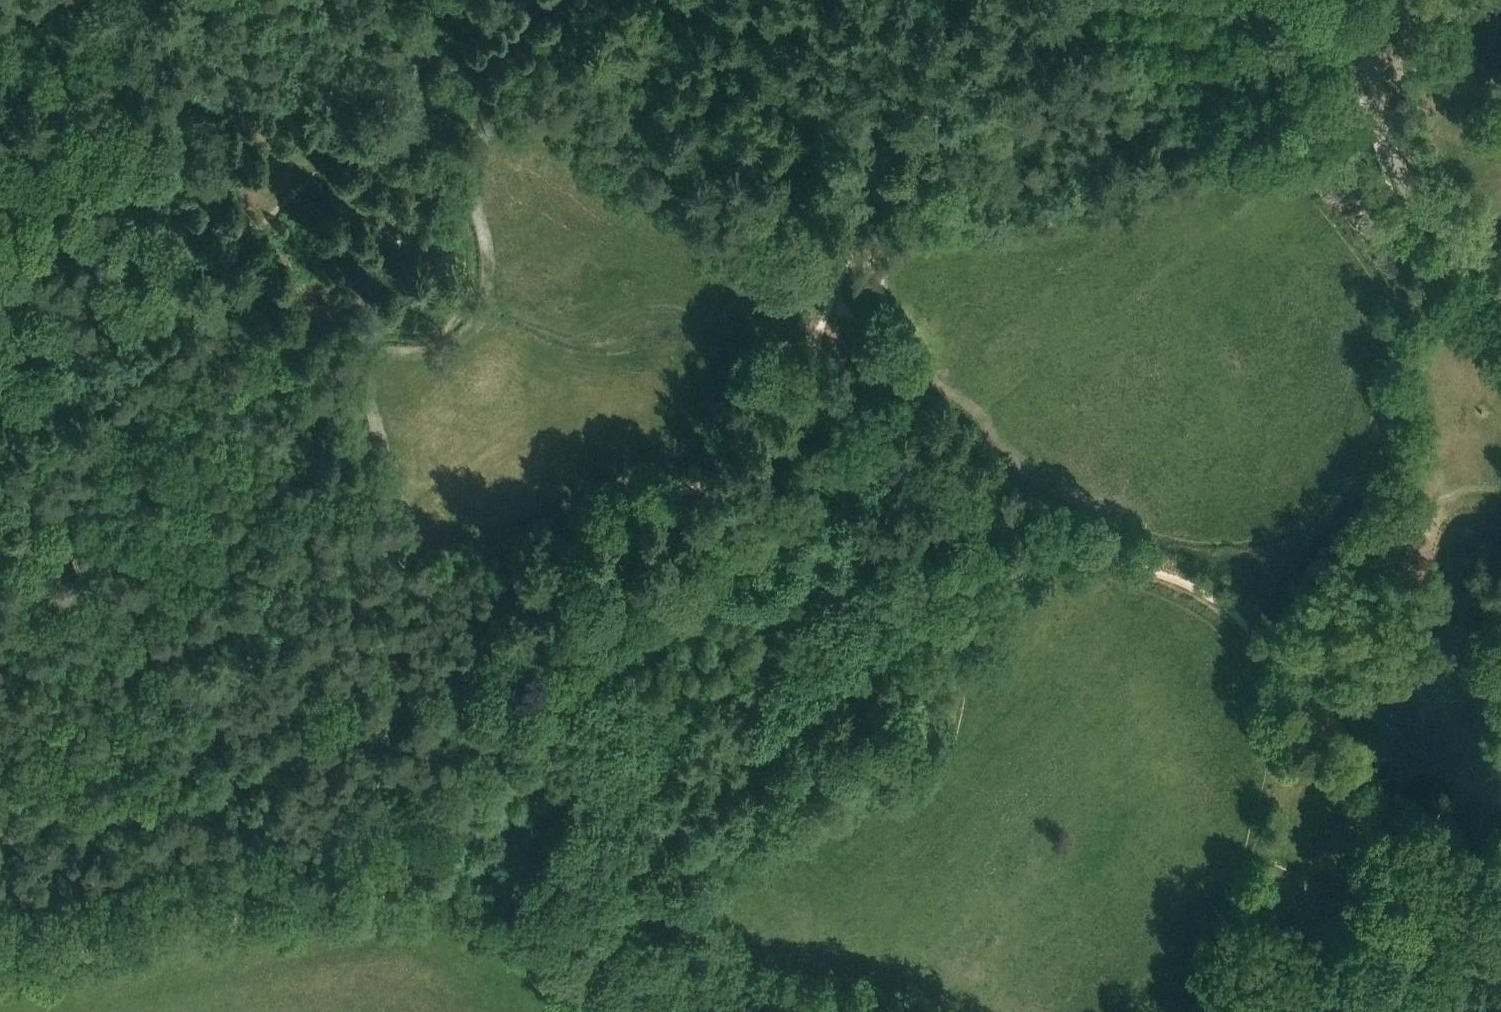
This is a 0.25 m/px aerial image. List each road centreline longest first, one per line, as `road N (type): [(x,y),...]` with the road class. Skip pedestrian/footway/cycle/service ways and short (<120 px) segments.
road 1 (track): [(1500,286),(1460,252),(1408,186),(1362,61)]

